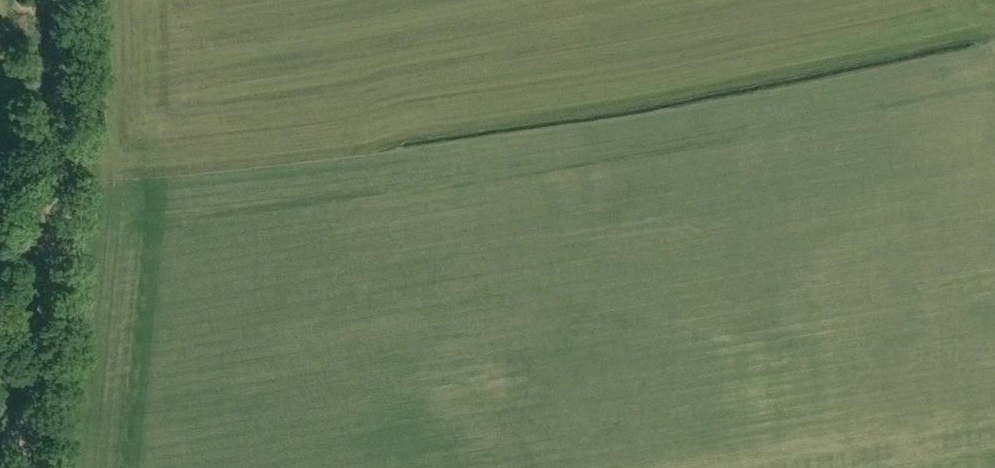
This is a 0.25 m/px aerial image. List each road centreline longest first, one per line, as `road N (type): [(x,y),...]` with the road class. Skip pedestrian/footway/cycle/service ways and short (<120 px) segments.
road 1 (unclassified): [(33,467),(57,229),(62,0)]

